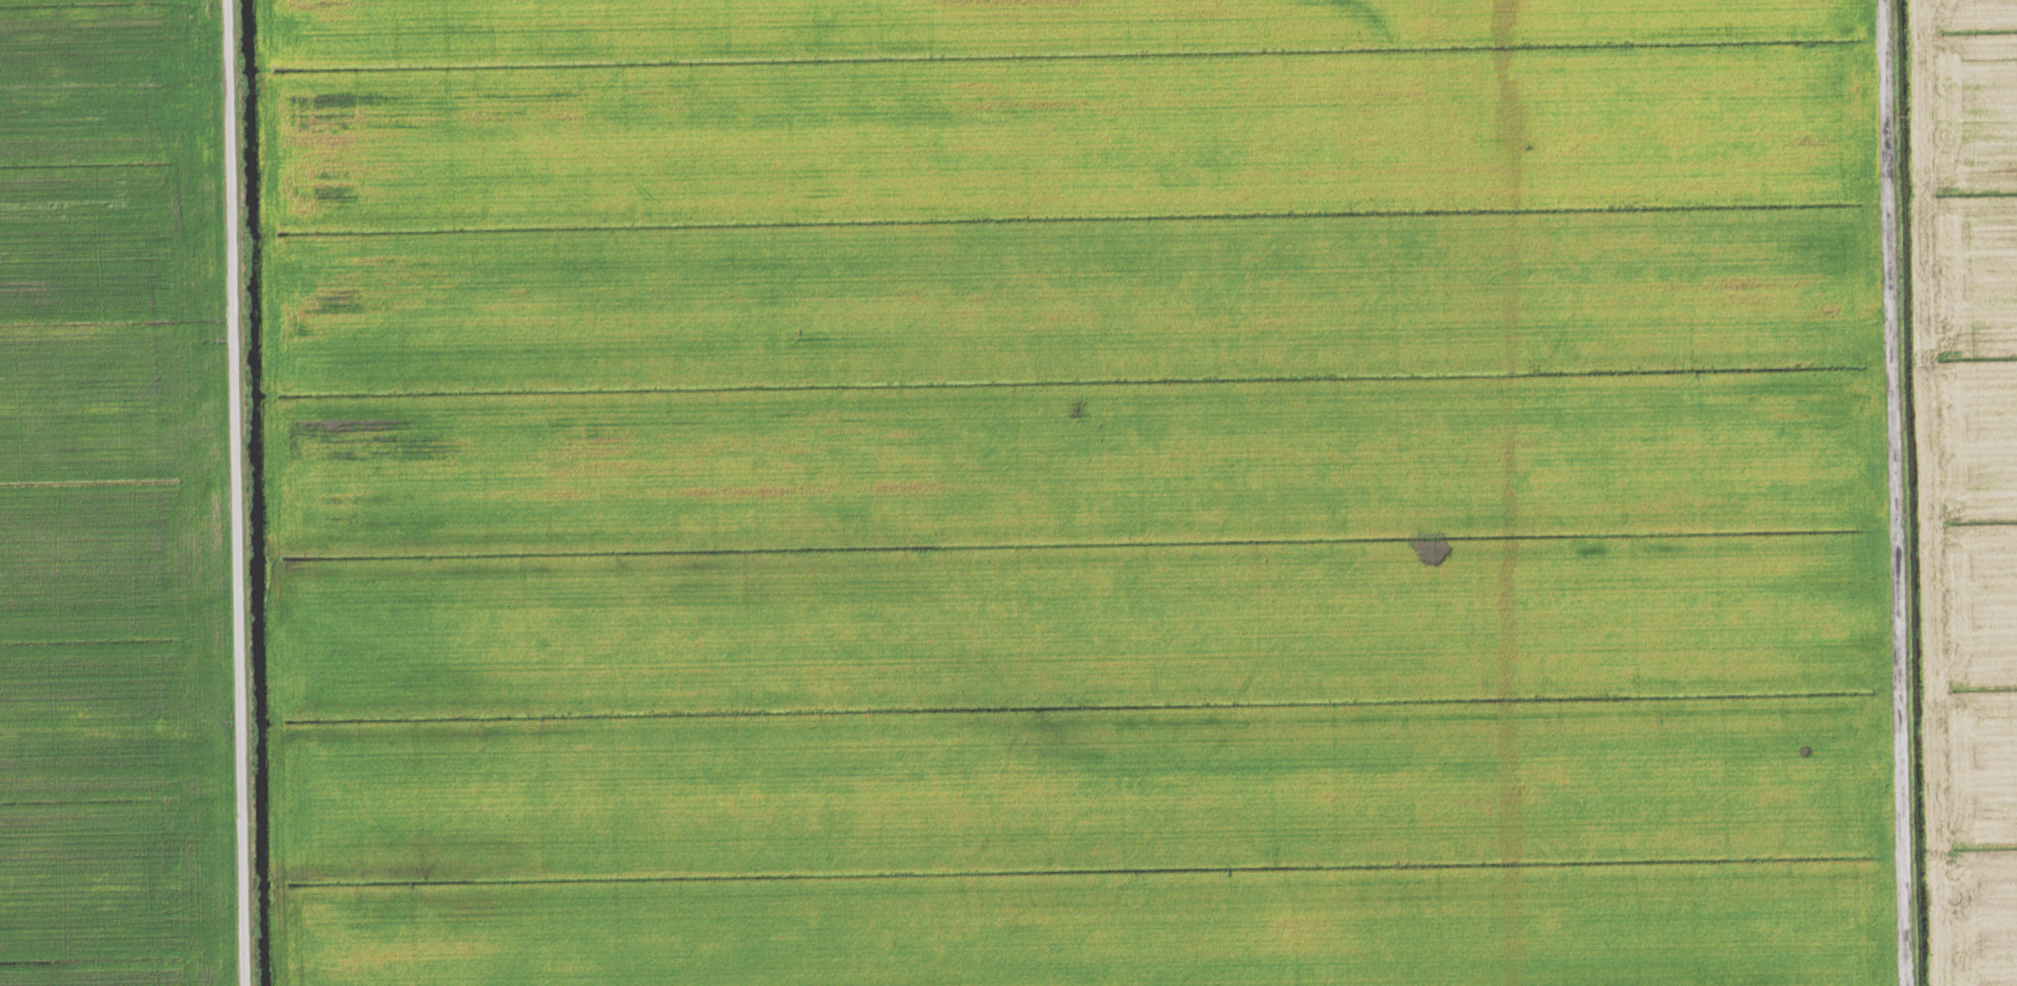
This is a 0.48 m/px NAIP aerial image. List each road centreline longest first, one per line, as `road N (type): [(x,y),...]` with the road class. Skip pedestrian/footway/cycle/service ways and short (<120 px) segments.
road 1 (residential): [(1891,0),(1911,985)]
road 2 (residential): [(233,985),(222,0)]

